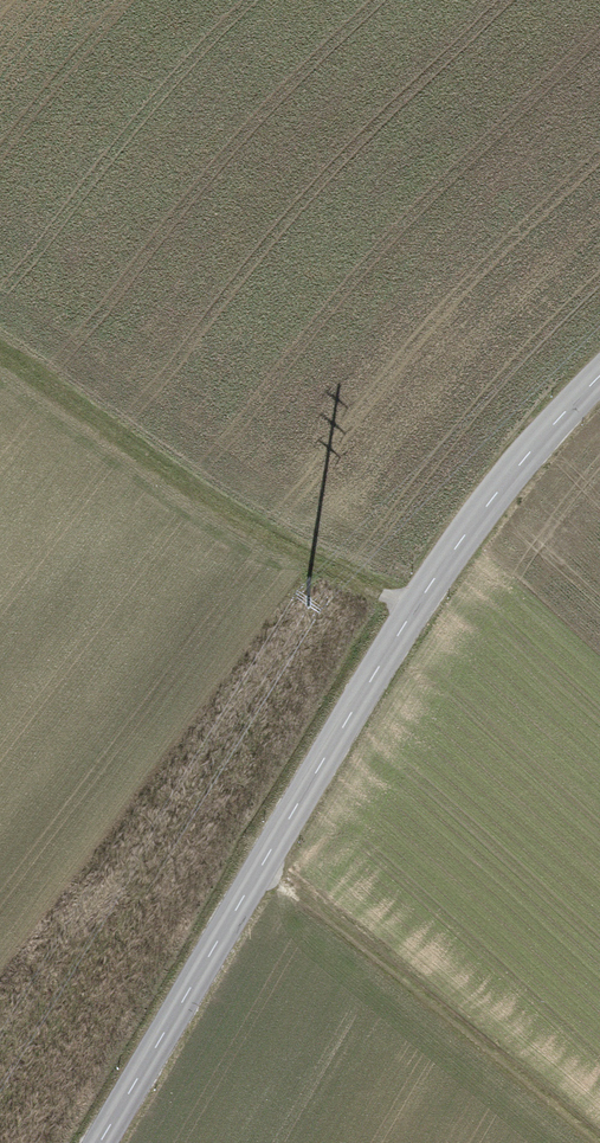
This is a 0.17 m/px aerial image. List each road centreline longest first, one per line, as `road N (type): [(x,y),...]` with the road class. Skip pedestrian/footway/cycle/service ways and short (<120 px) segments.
road 1 (primary): [(95,1142),(409,613),(540,438),(599,381)]
road 2 (track): [(0,346),(401,626)]
road 3 (track): [(259,864),(596,1142)]

